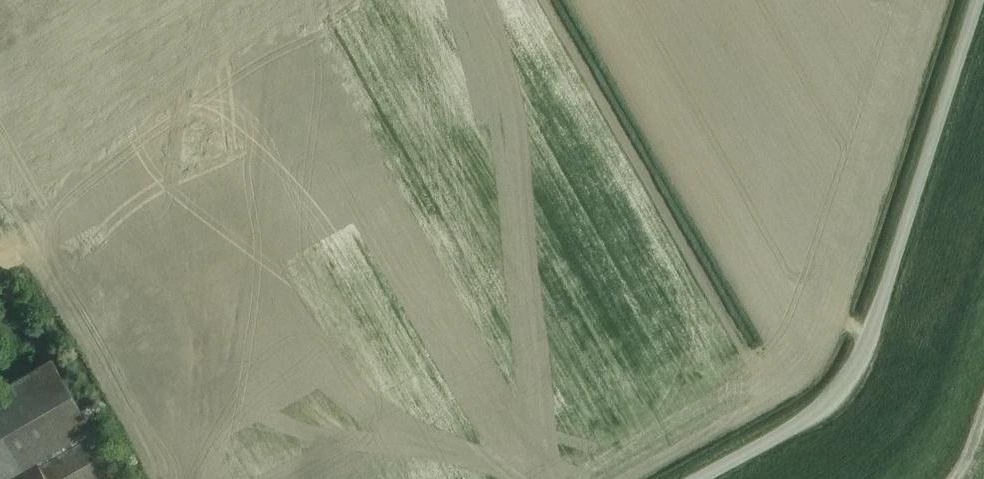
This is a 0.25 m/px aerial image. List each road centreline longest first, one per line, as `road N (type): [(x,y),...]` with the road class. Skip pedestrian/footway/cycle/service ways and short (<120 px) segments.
road 1 (unclassified): [(702,478),(798,425),(855,367),(977,0)]

